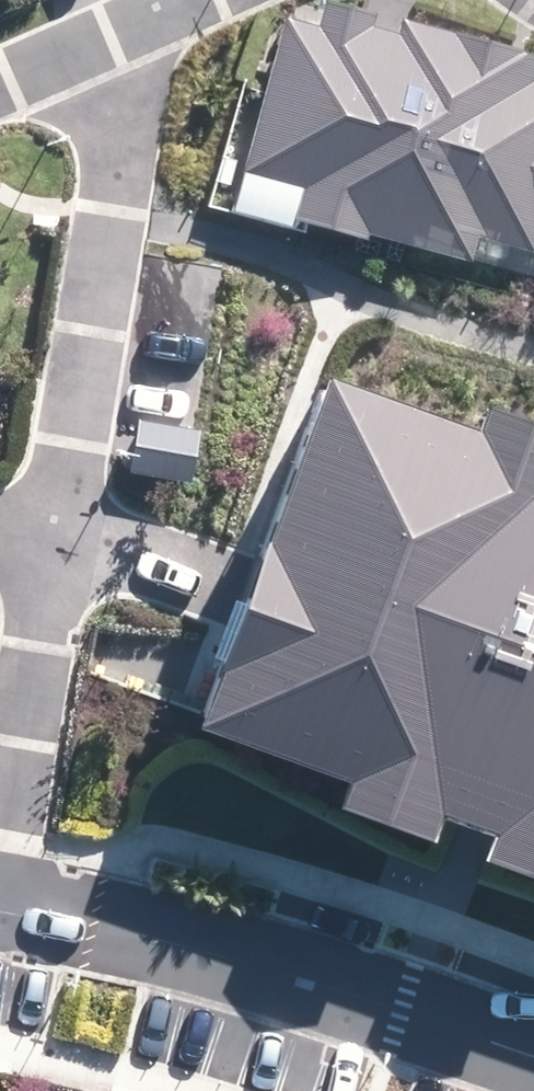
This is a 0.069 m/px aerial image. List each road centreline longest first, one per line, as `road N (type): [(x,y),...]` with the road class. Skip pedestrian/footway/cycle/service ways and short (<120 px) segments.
road 1 (residential): [(533,1044),(169,928),(0,893)]
road 2 (residential): [(133,16),(54,522)]
road 3 (residential): [(54,522),(0,809)]
road 4 (residential): [(0,72),(133,16)]

